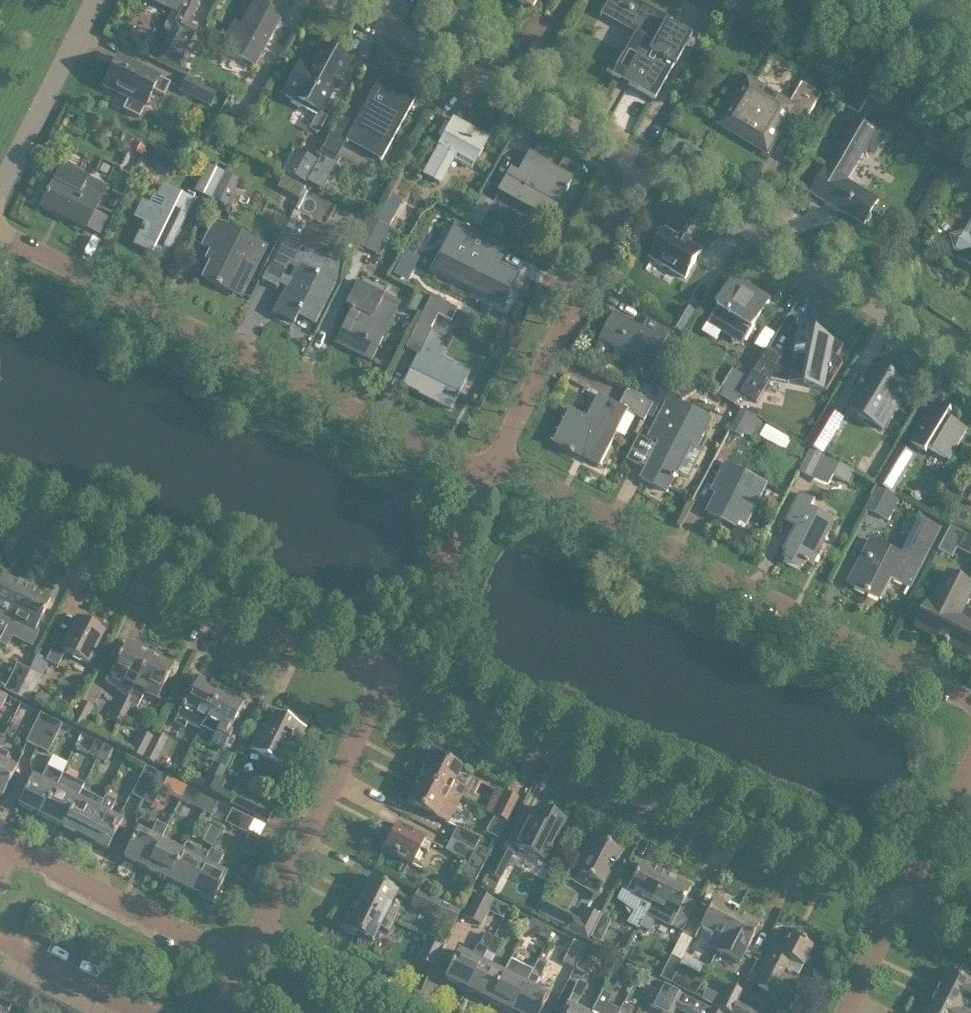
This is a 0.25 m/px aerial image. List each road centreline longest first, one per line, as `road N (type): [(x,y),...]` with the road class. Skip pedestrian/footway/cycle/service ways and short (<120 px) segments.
road 1 (residential): [(903,892),(387,677)]
road 2 (residential): [(970,702),(518,463),(487,472)]
road 3 (residential): [(487,472),(0,232)]
road 4 (residential): [(387,677),(0,512)]
road 5 (residential): [(970,361),(638,159)]
road 6 (residential): [(487,472),(638,159)]
road 7 (residential): [(638,159),(343,0)]
road 8 (residential): [(257,931),(387,677)]
road 9 (residential): [(8,847),(242,959)]
road 10 (residential): [(387,677),(487,472)]
road 11 (residential): [(0,173),(89,0)]
road 12 (residential): [(421,1012),(257,931)]
road 13 (residential): [(136,1012),(0,946)]
road 14 (residential): [(903,892),(970,757)]
road 15 (residential): [(846,1012),(903,892)]

